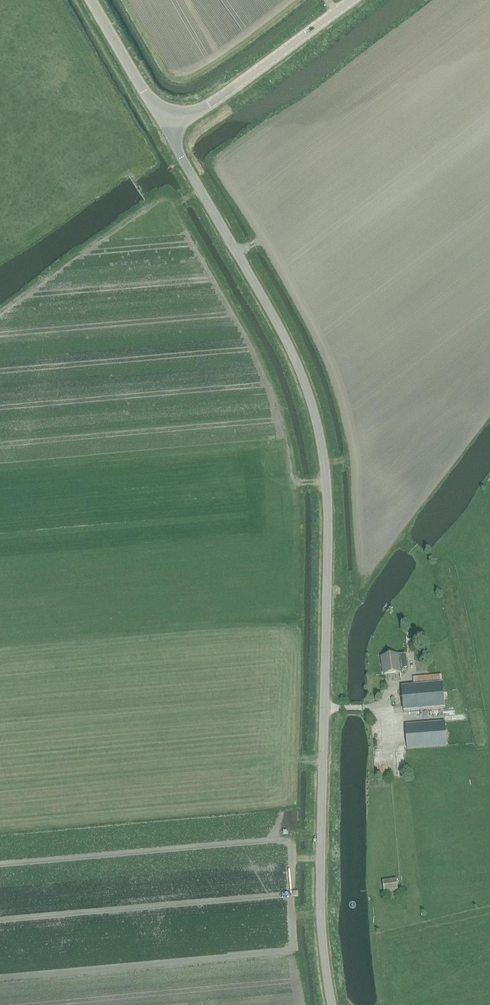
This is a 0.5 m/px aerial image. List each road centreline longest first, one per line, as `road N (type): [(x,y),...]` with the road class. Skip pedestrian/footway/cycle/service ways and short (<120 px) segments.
road 1 (unclassified): [(336,1004),(322,899),(331,582),(321,429),(268,306),(166,132)]
road 2 (unclassified): [(166,132),(367,0)]
road 3 (unclassified): [(166,132),(90,0)]

